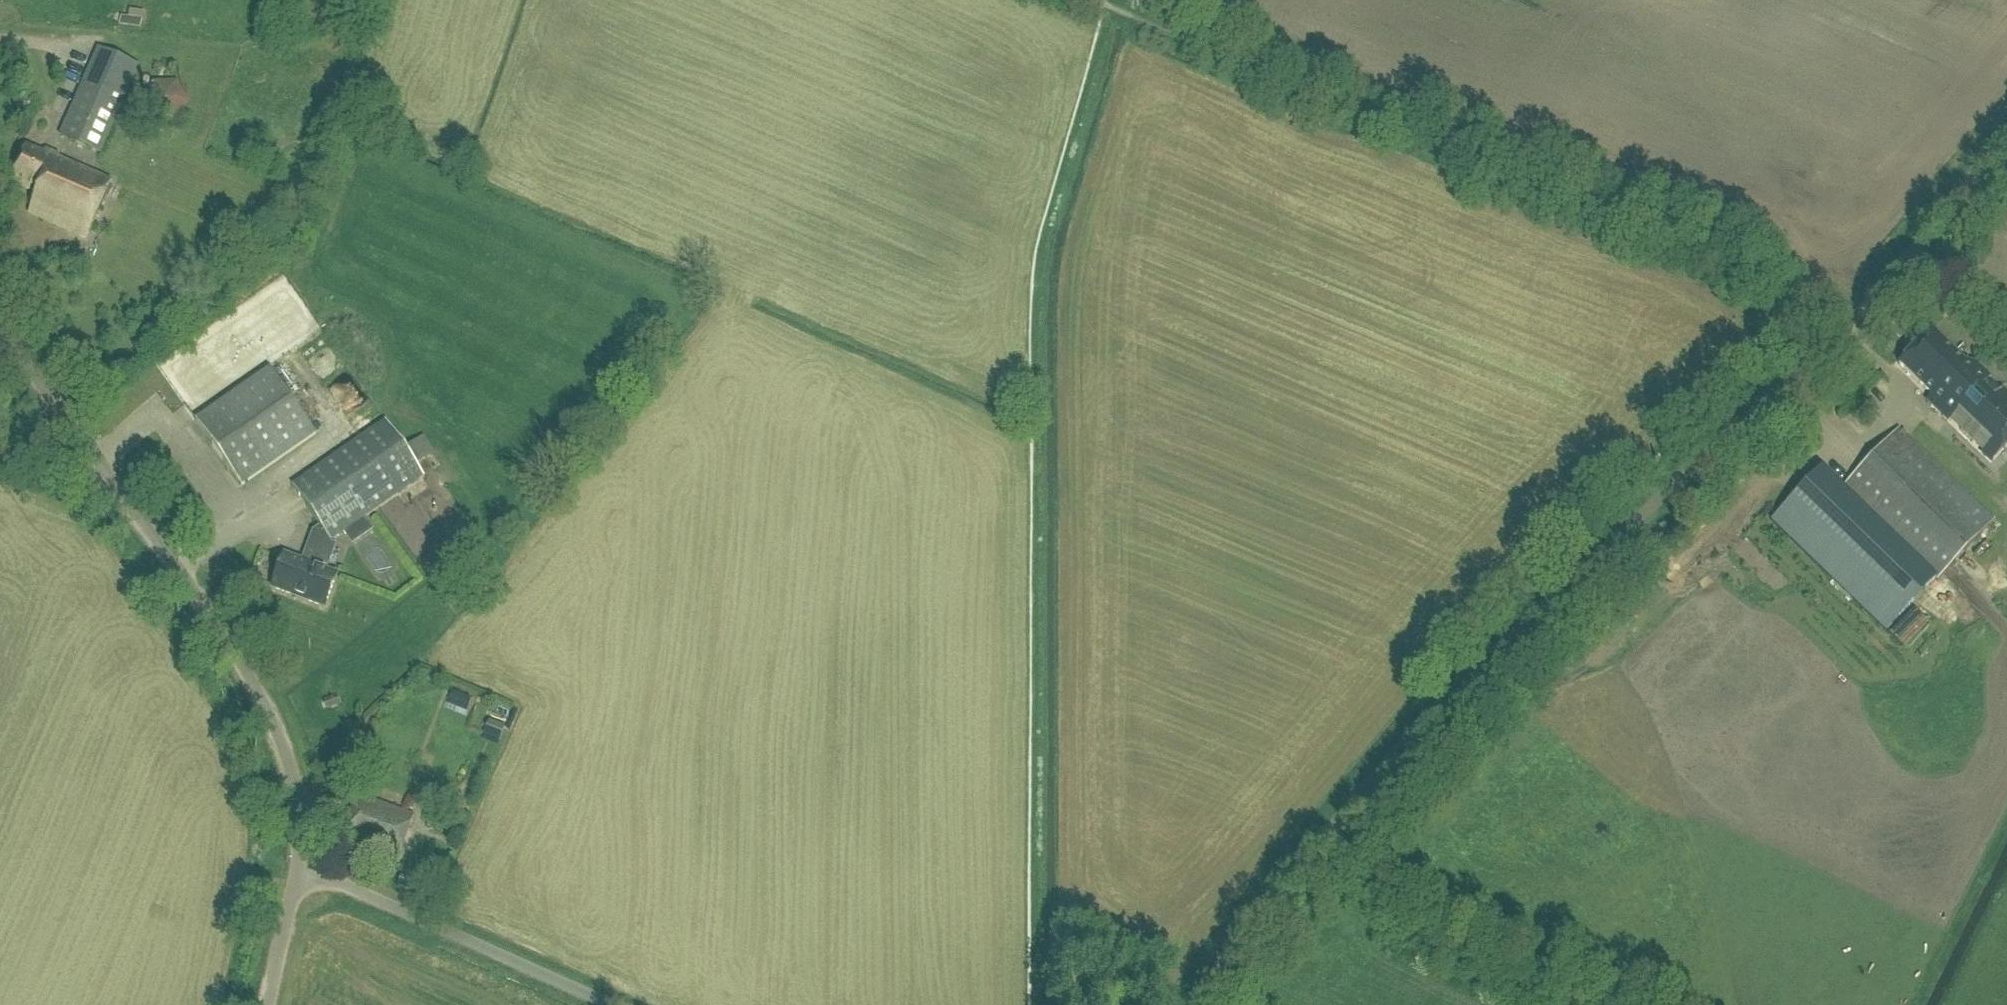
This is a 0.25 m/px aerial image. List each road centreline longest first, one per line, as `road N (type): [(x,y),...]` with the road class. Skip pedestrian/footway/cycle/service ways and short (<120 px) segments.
road 1 (unclassified): [(1195,1004),(1298,870),(1489,655),(1840,332),(2006,135)]
road 2 (unclassified): [(300,867),(296,796),(252,682),(0,326)]
road 3 (unclassified): [(300,867),(610,1004)]
road 4 (track): [(0,461),(138,517)]
road 5 (unclassified): [(268,1004),(300,867)]

